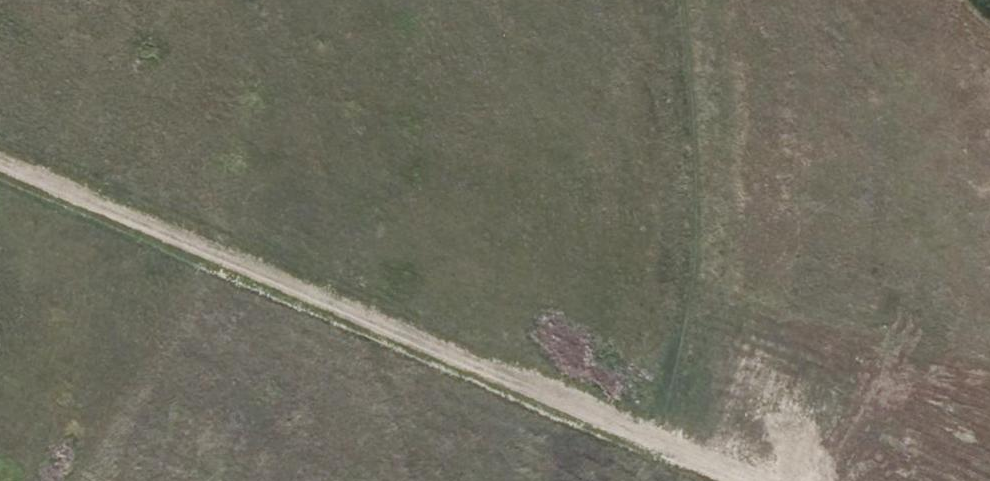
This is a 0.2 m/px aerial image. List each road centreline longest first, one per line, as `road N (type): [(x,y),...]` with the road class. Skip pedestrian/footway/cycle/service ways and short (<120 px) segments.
road 1 (track): [(761,480),(694,442),(370,319),(0,161)]
road 2 (track): [(277,0),(419,480)]
road 3 (track): [(690,480),(701,296),(692,0)]

